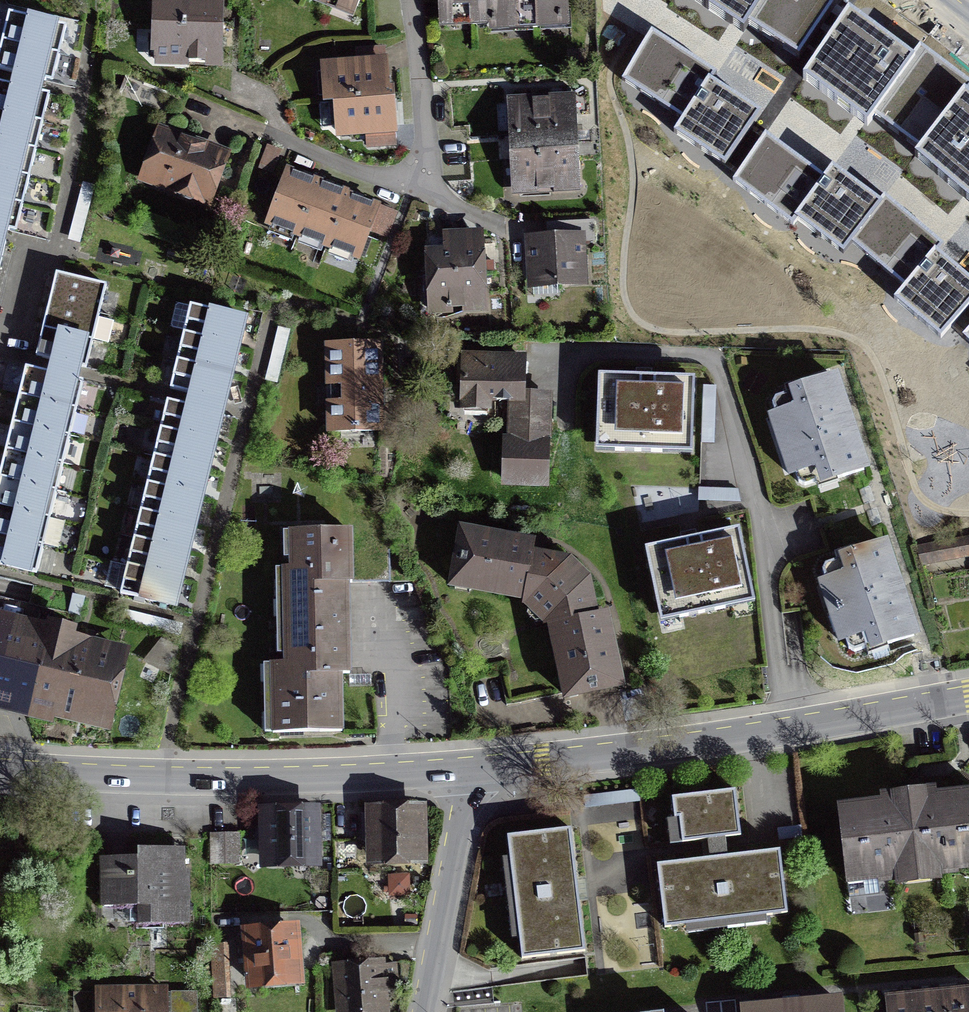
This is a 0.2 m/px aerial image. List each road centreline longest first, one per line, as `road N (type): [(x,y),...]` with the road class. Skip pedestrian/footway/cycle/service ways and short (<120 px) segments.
road 1 (tertiary): [(470,771),(696,746),(968,697)]
road 2 (tertiary): [(0,771),(261,780),(470,771)]
road 3 (unclassified): [(470,771),(423,1011)]
road 4 (residential): [(415,0),(428,193)]

